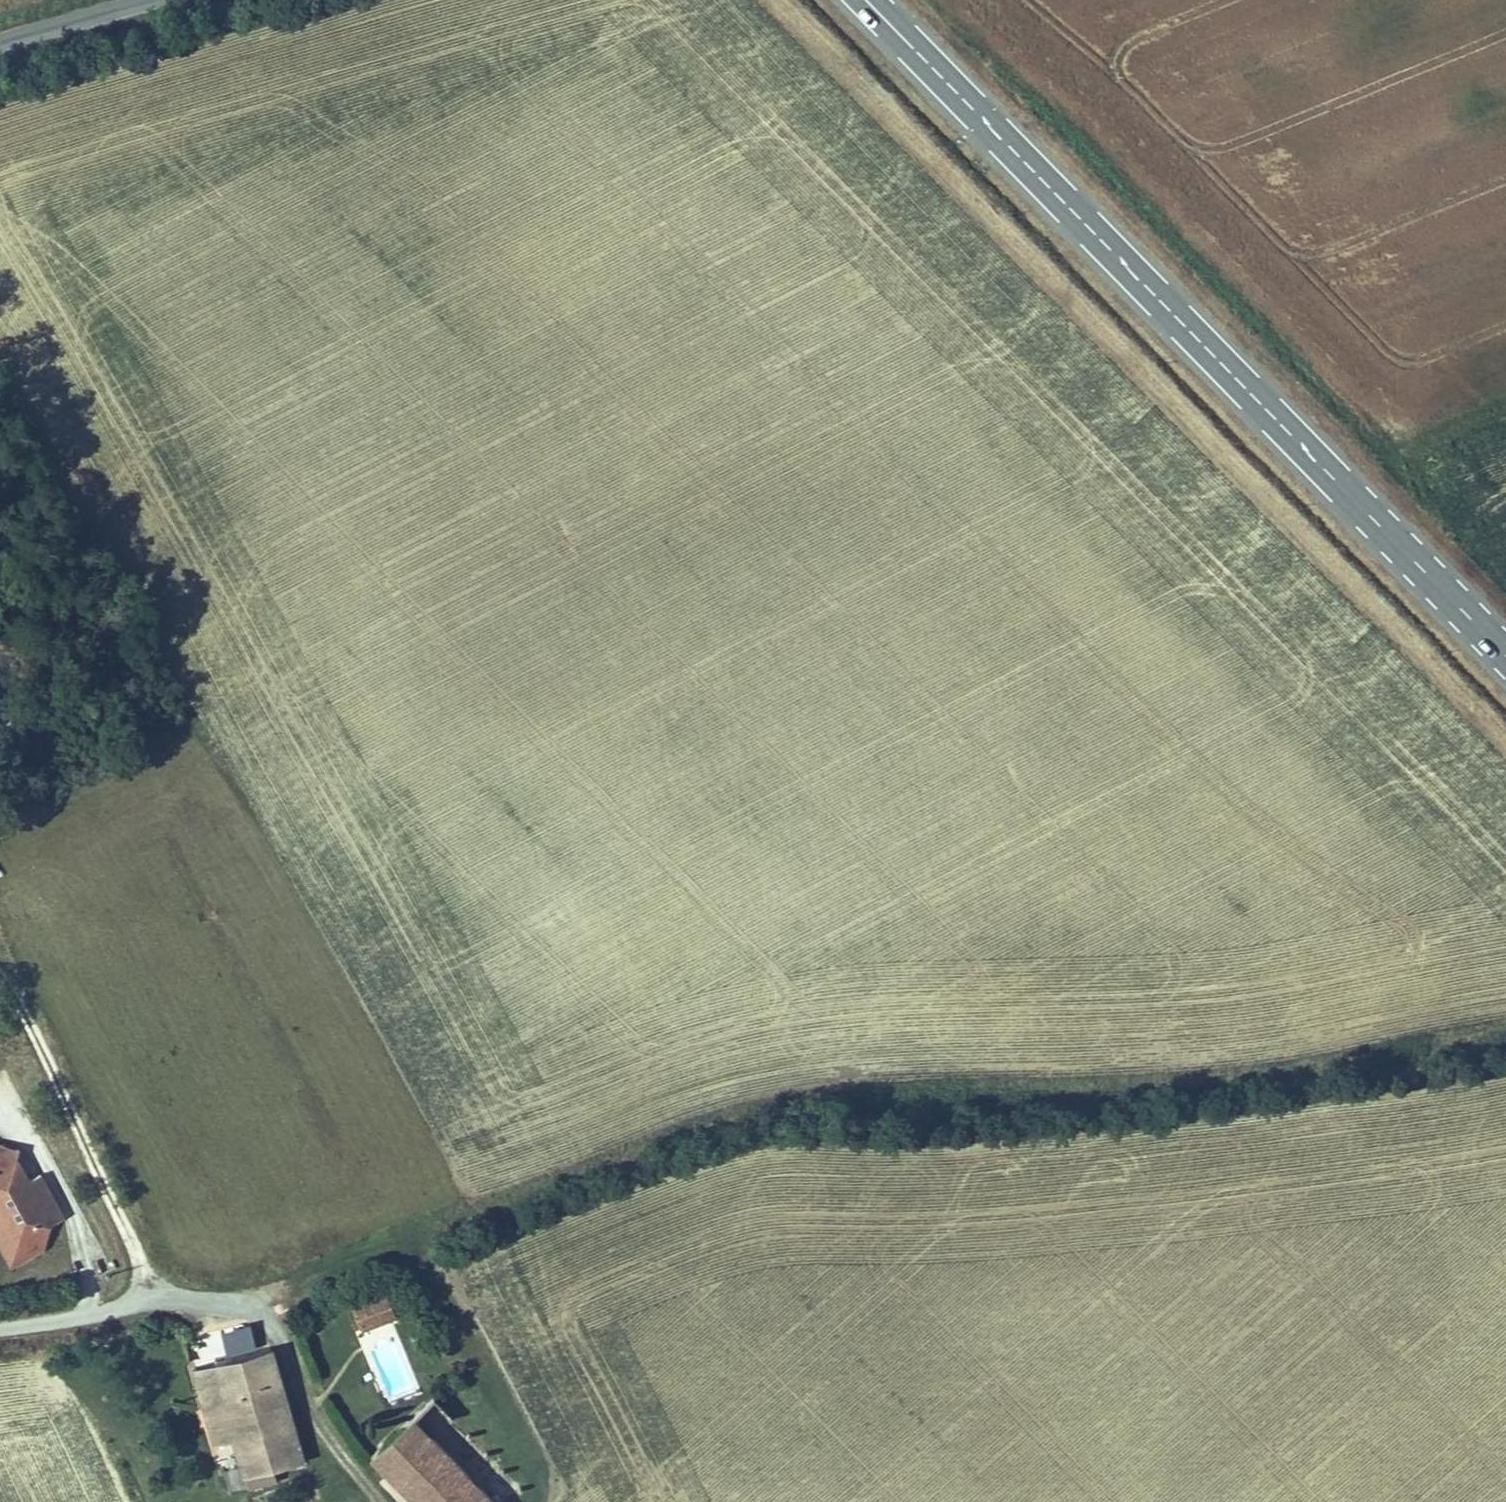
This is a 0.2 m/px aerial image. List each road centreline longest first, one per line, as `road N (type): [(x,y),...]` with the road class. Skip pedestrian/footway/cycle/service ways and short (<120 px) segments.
road 1 (track): [(156,1297),(261,1298),(641,1146),(779,1109),(1157,1091),(1505,1040)]
road 2 (primary): [(1505,650),(875,0)]
road 3 (unclassified): [(0,973),(156,1297)]
road 4 (unclassified): [(0,46),(157,0)]
road 5 (unclassified): [(0,1335),(156,1297)]

